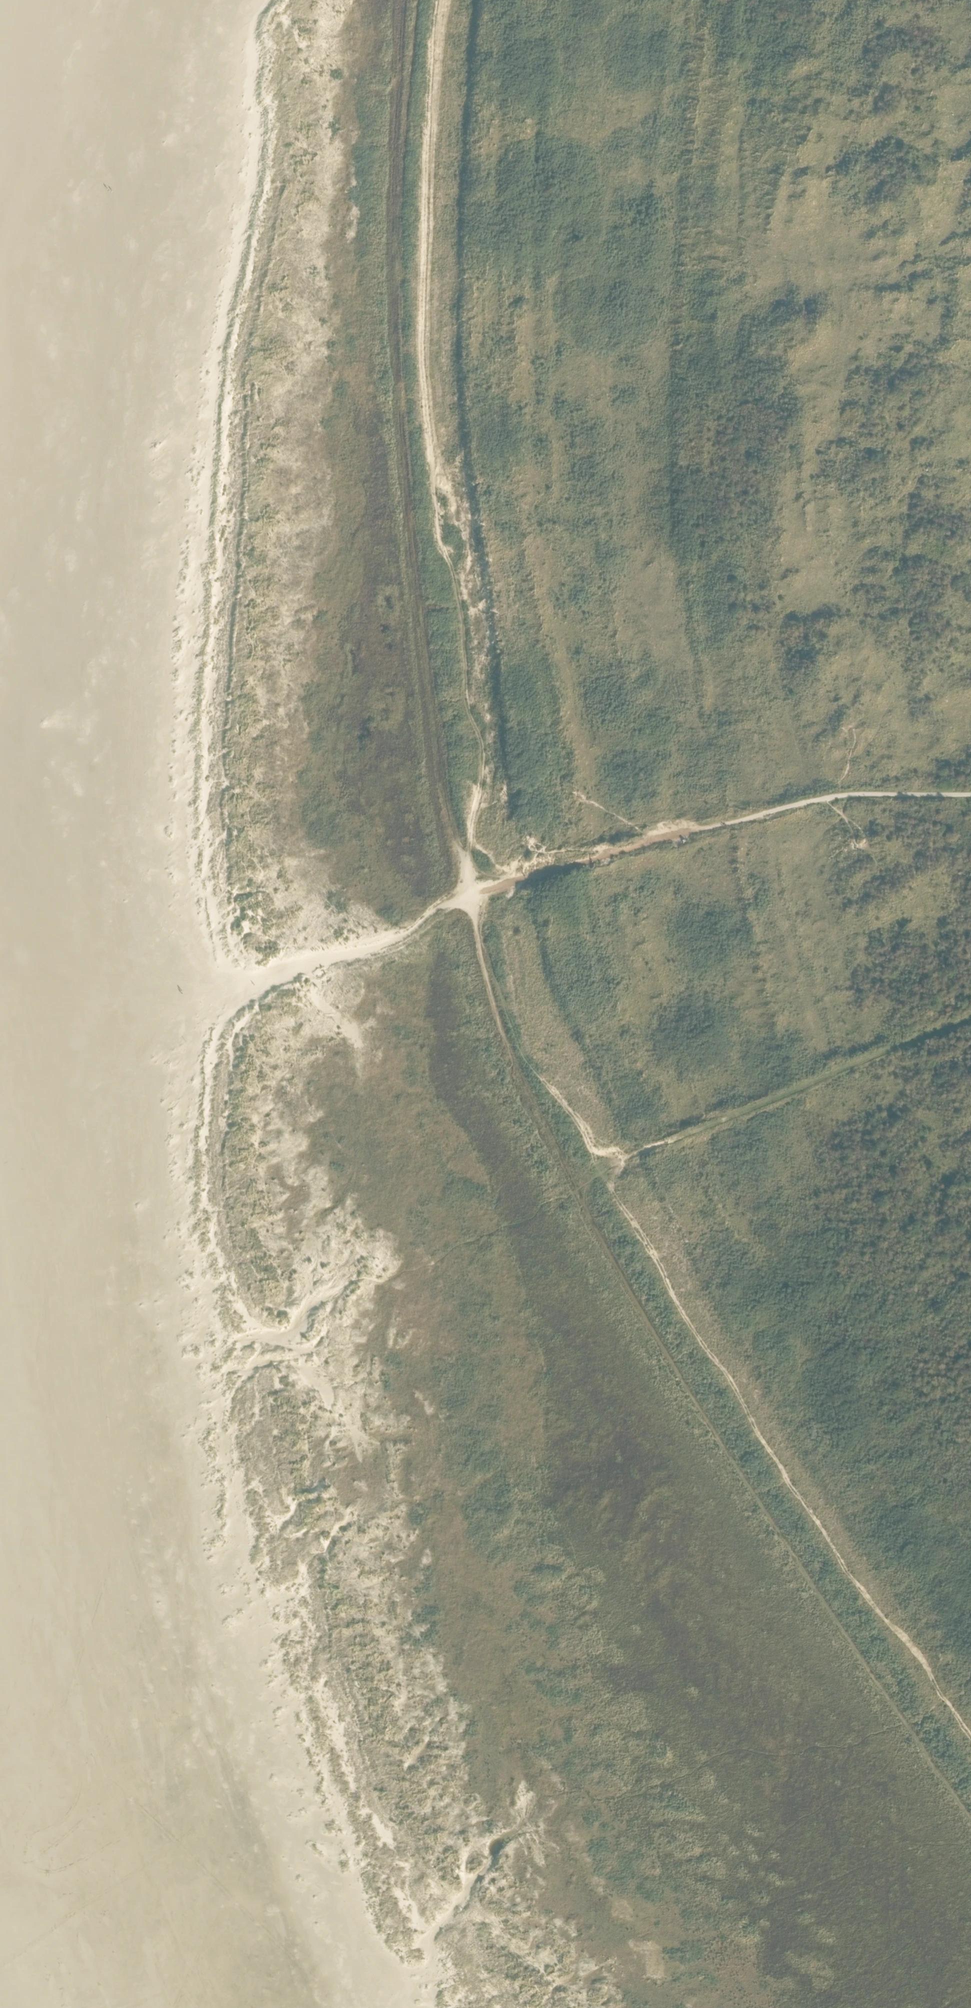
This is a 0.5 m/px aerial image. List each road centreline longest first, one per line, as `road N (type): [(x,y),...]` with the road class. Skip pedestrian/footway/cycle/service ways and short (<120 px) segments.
road 1 (track): [(466,895),(482,738),(470,702),(459,584),(437,530),(423,352),(435,0)]
road 2 (track): [(466,895),(426,673),(400,410),(396,104),(404,0)]
road 3 (track): [(970,795),(819,800),(466,895)]

